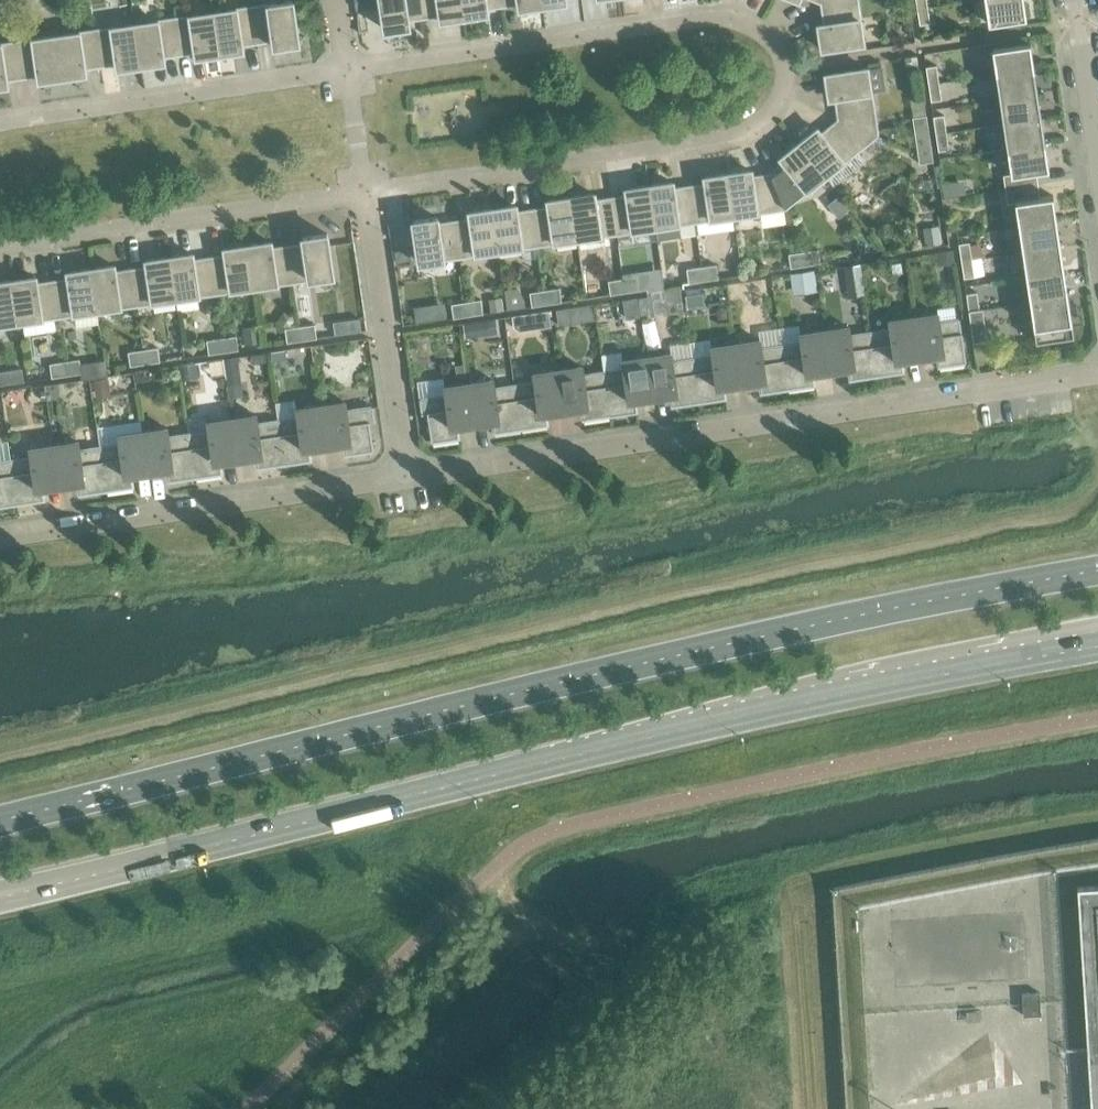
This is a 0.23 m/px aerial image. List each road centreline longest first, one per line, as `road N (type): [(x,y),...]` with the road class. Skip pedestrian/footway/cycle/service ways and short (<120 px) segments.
road 1 (secondary): [(0,896),(936,667),(1097,641)]
road 2 (secondary): [(1097,571),(477,699),(0,822)]
road 3 (residential): [(344,70),(723,13),(766,34),(786,68),(779,102),(744,135),(363,195)]
road 4 (residential): [(401,474),(1097,373)]
road 5 (residential): [(0,533),(401,474)]
road 6 (residential): [(363,195),(0,244)]
road 7 (residential): [(0,121),(344,70)]
road 8 (residential): [(401,474),(363,195)]
road 9 (tertiary): [(1097,162),(1075,0)]
road 10 (residential): [(363,195),(344,70)]

